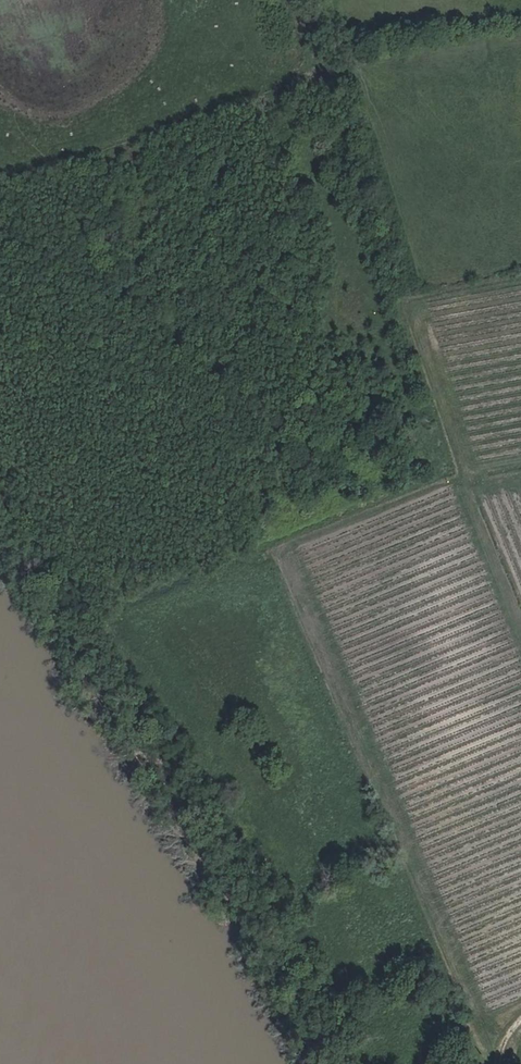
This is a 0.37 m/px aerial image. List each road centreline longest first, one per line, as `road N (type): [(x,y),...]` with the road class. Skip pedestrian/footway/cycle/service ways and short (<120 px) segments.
road 1 (track): [(466,481),(286,554),(504,1063)]
road 2 (track): [(520,616),(466,481),(520,471)]

